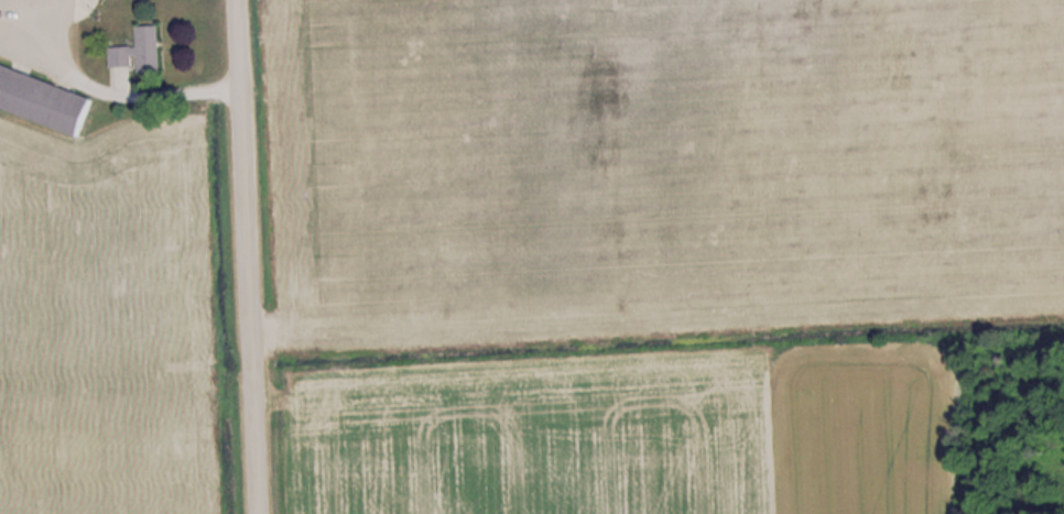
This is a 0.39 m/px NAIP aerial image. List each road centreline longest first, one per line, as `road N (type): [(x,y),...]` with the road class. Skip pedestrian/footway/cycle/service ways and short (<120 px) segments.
road 1 (residential): [(259,513),(239,0)]

